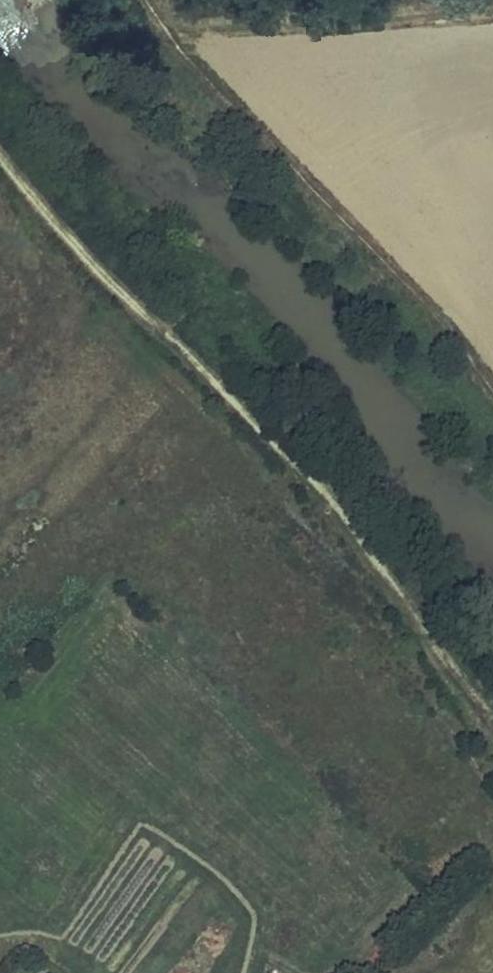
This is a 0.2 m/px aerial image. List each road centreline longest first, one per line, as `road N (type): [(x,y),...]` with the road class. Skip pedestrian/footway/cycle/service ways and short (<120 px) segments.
road 1 (track): [(492,724),(434,657),(354,523),(100,273),(0,155)]

